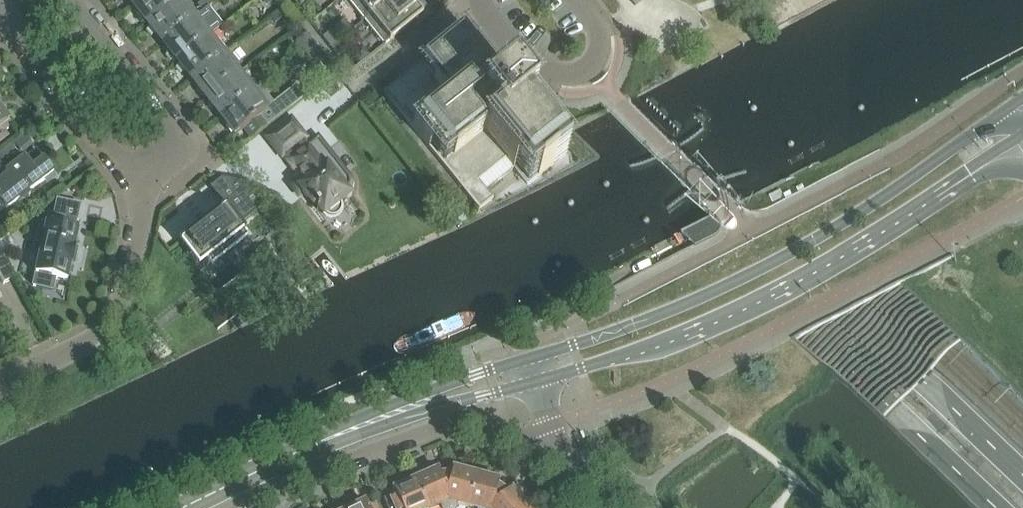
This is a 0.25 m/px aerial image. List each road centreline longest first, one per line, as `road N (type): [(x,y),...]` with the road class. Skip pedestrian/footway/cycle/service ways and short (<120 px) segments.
road 1 (primary): [(480,0),(586,116),(993,507)]
road 2 (primary): [(1022,478),(623,96),(534,0)]
road 3 (tertiary): [(1022,100),(895,191),(787,253),(679,308),(528,360)]
road 4 (tertiary): [(535,383),(692,333),(807,278),(1022,136)]
road 5 (residential): [(243,507),(451,424),(508,435),(546,428)]
road 6 (tertiary): [(528,360),(389,406),(261,469)]
road 7 (tertiary): [(261,469),(535,383)]
road 8 (residential): [(147,197),(113,328),(0,387)]
road 9 (residential): [(0,12),(147,197)]
road 10 (residential): [(147,197),(172,122),(75,0)]
road 11 (residential): [(480,0),(541,74),(596,65),(603,30)]

